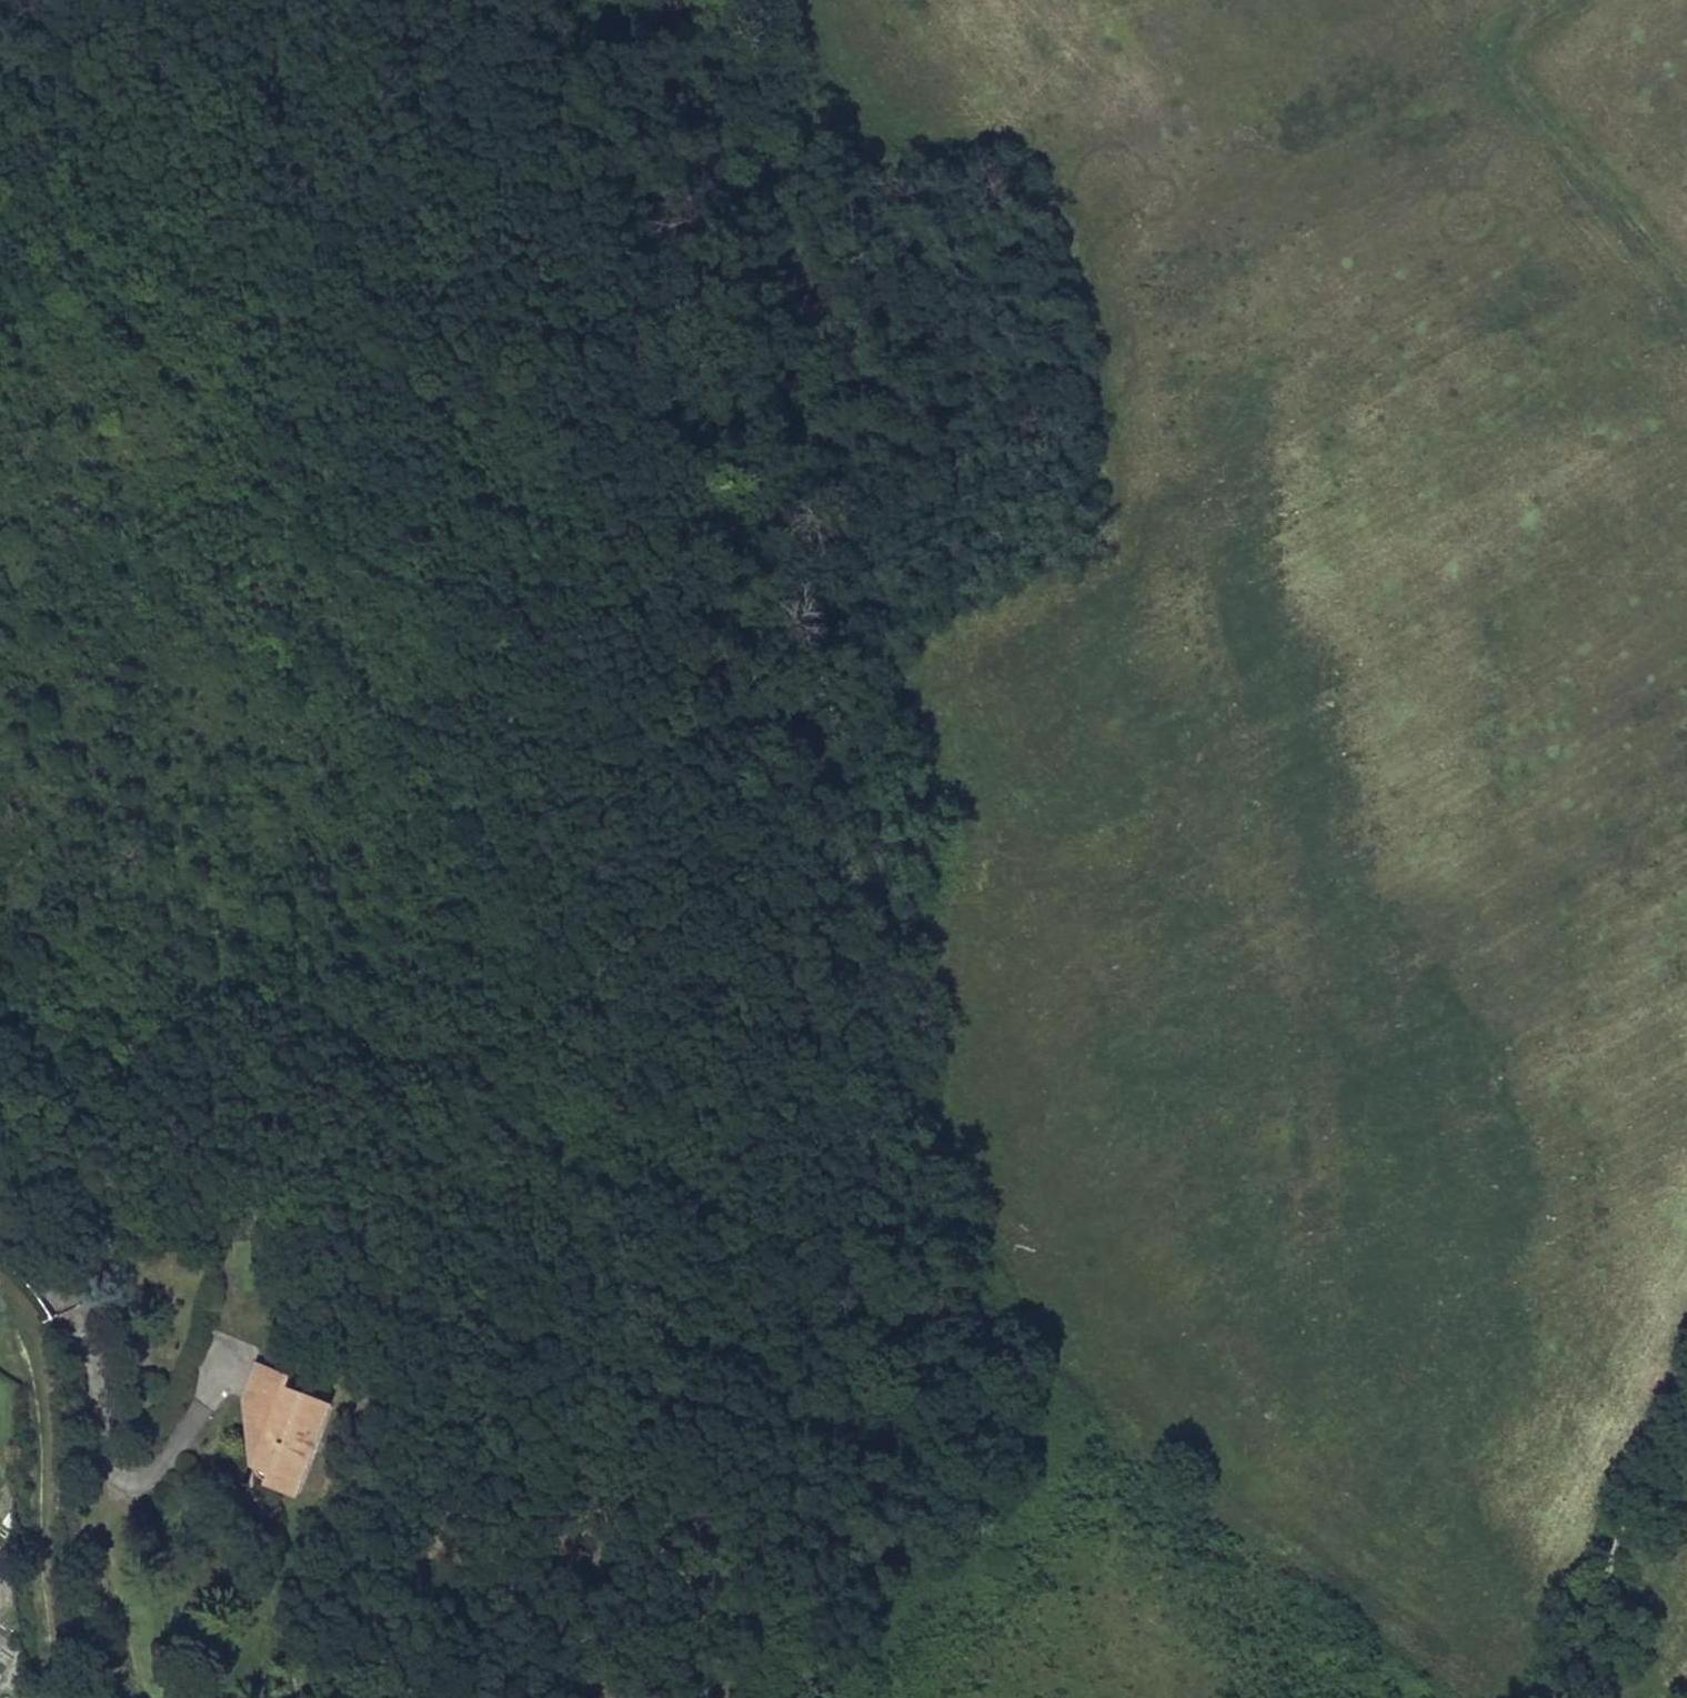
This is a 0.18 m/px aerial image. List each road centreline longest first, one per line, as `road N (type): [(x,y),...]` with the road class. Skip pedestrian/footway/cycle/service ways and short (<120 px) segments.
road 1 (track): [(69,1697),(49,1628),(44,1348),(30,1304),(0,1265)]
road 2 (track): [(1543,0),(1505,42),(1503,66),(1522,102),(1686,288)]

